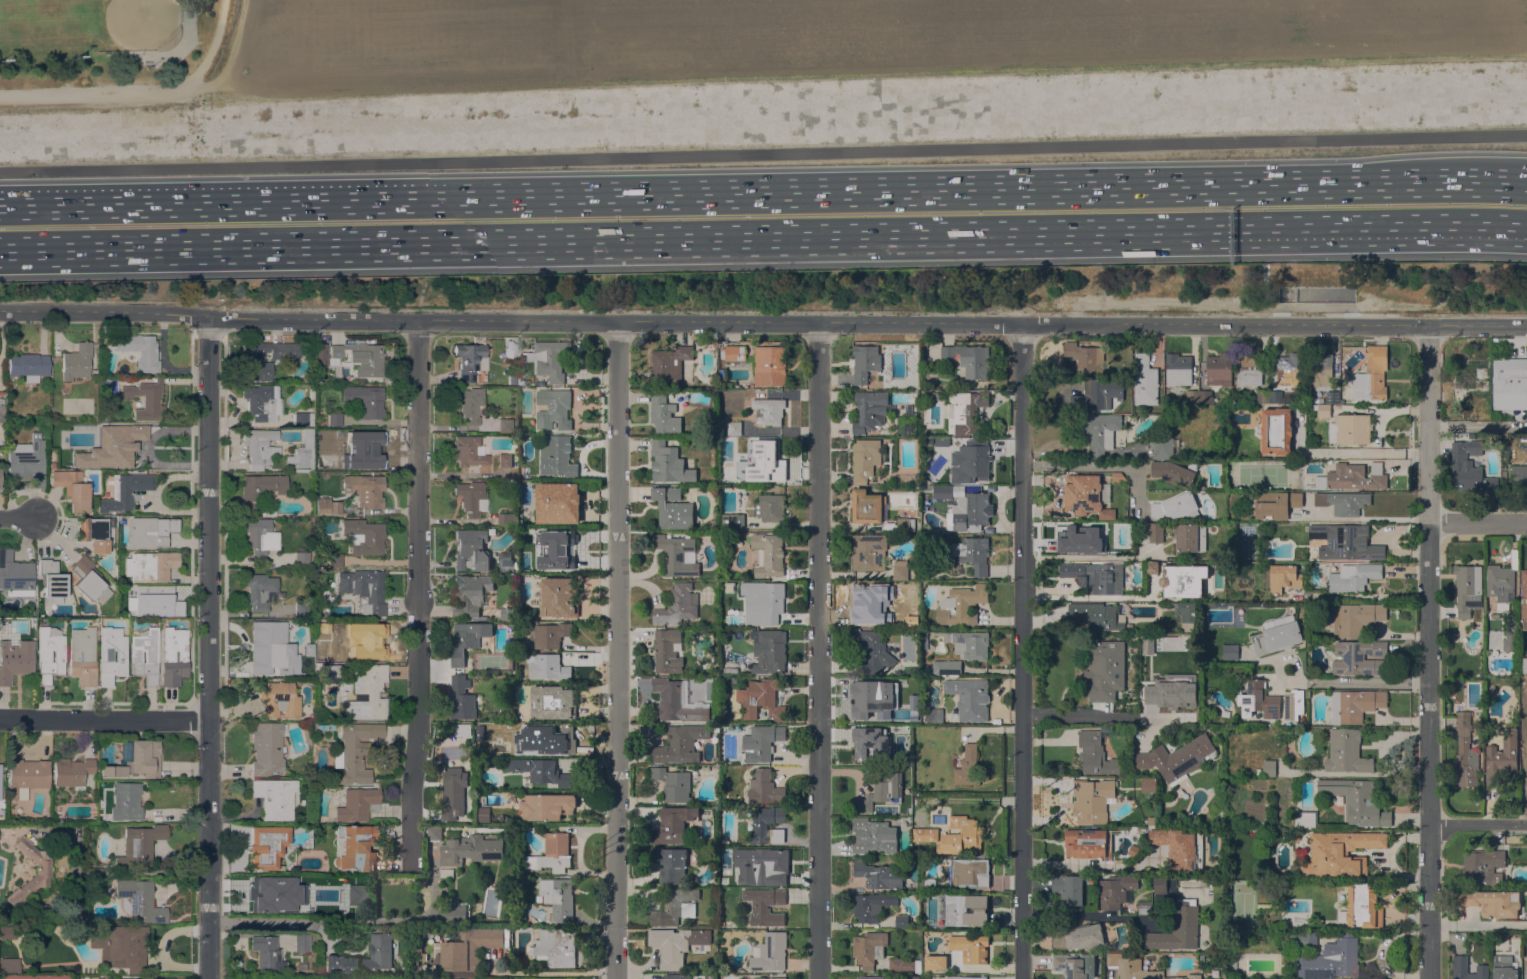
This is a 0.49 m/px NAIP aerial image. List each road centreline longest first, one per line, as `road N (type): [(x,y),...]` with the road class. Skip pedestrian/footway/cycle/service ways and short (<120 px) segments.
road 1 (track): [(1526,132),(0,167)]
road 2 (motorway): [(1526,189),(0,210)]
road 3 (motorway): [(0,248),(1526,228)]
road 4 (tertiary): [(1526,324),(0,314)]
road 5 (track): [(1526,57),(243,95),(194,79)]
road 6 (tertiary): [(208,978),(207,316)]
road 7 (residential): [(615,978),(617,320)]
road 8 (residential): [(822,978),(818,321)]
road 9 (tertiary): [(1023,978),(1020,322)]
road 10 (residential): [(1428,978),(1428,324)]
road 11 (residential): [(417,320),(415,874)]
road 12 (residential): [(208,720),(0,719)]

